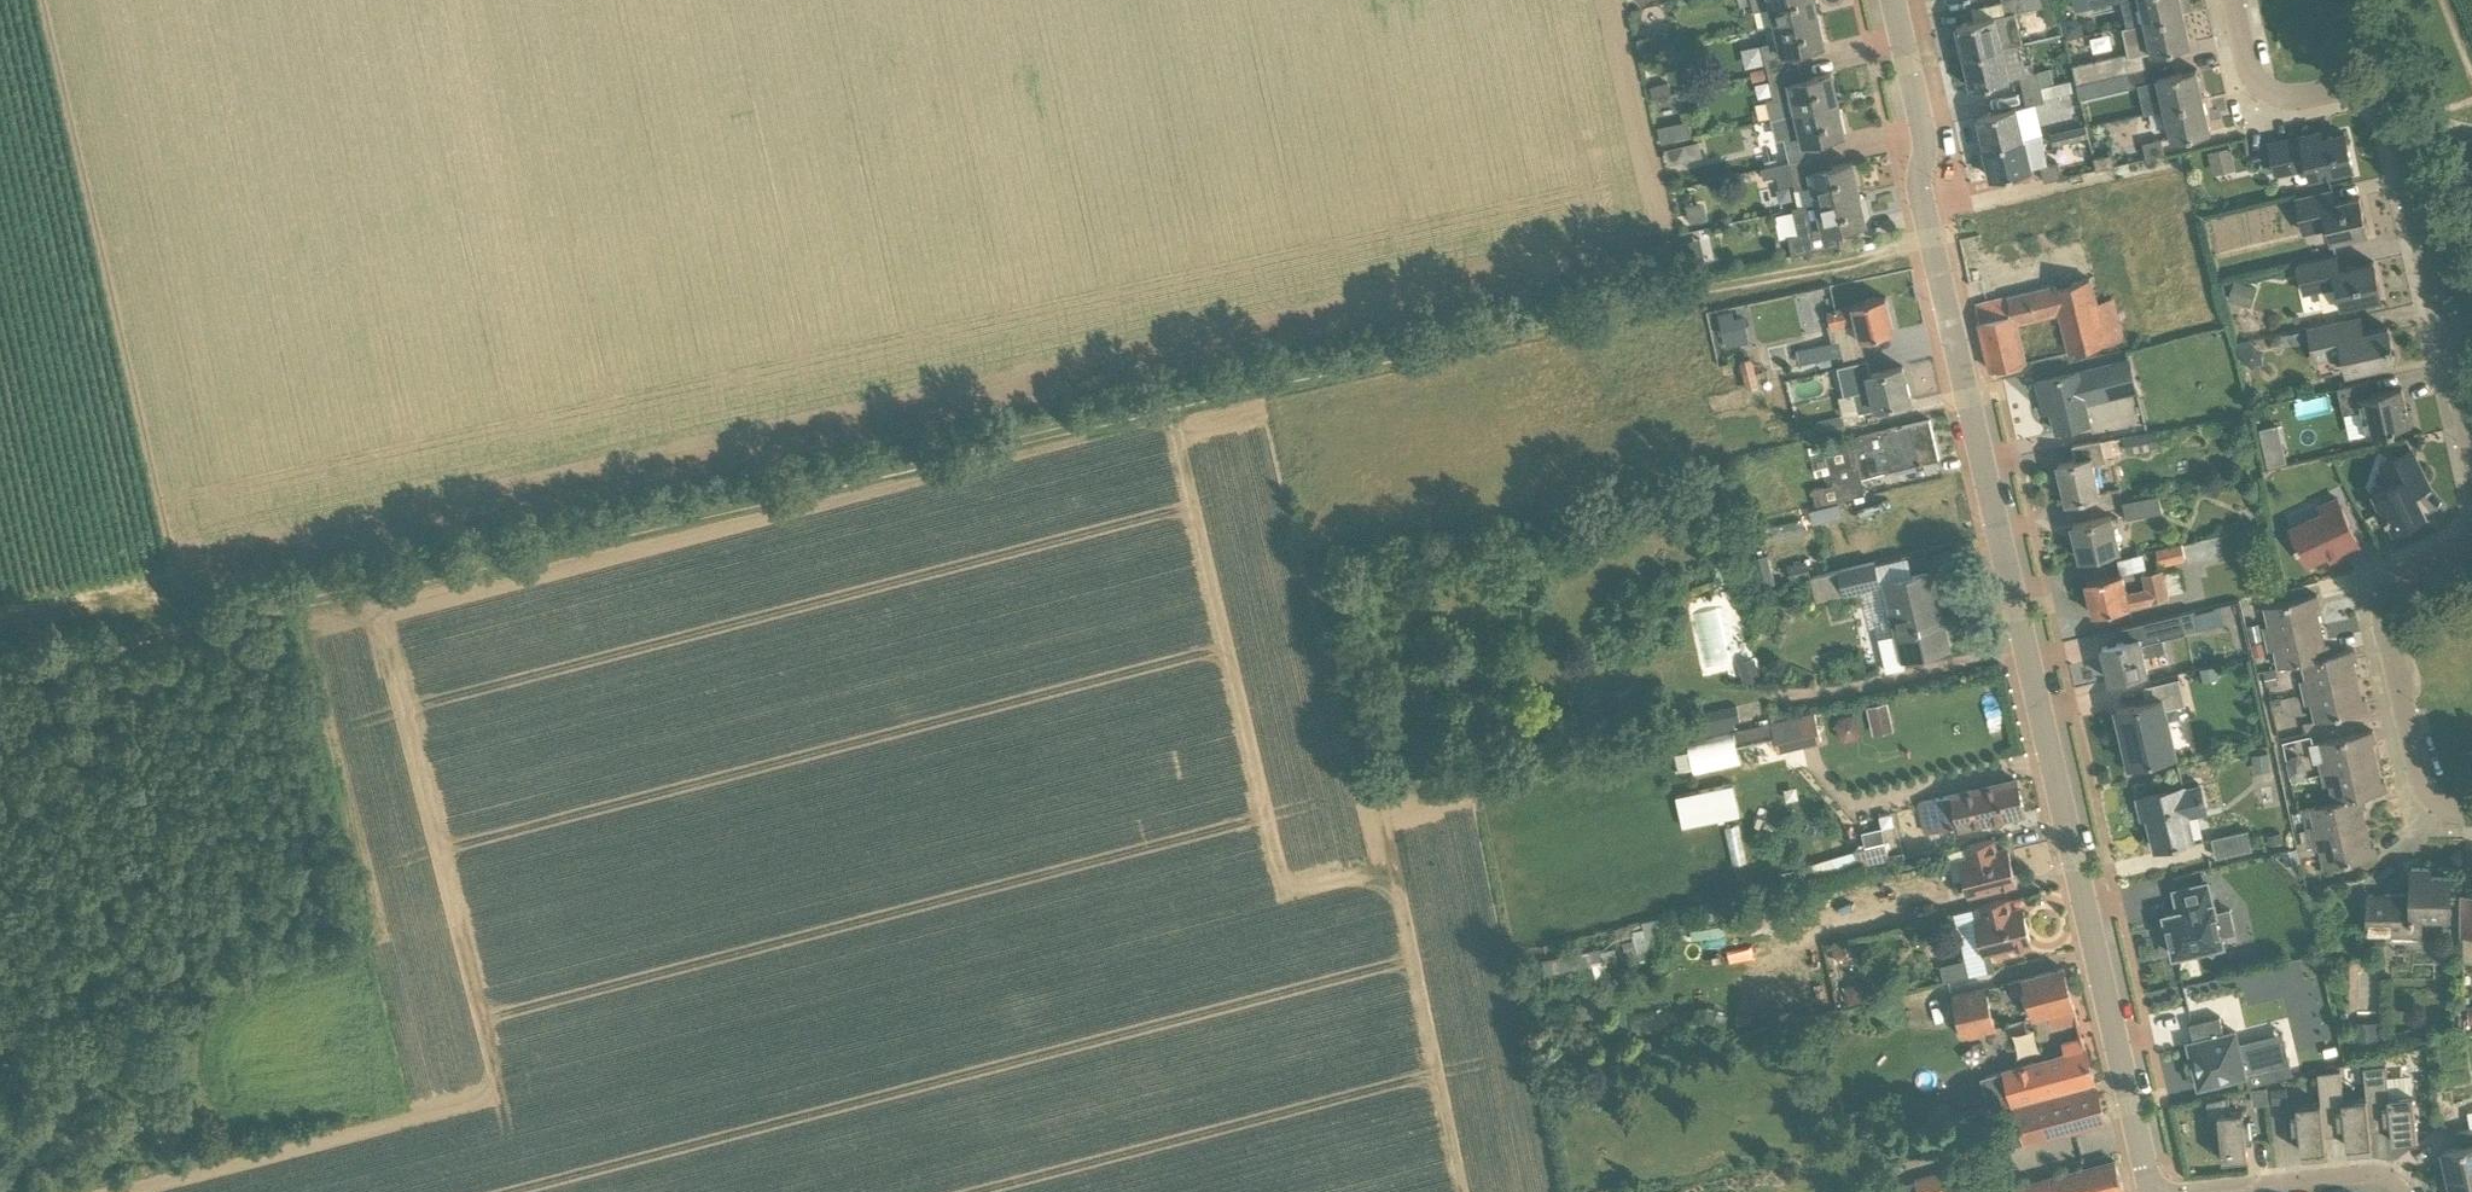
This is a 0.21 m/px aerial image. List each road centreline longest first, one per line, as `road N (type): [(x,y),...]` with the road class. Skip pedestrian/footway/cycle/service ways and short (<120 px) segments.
road 1 (track): [(0,674),(1928,240)]
road 2 (residential): [(2148,1191),(1928,240),(1919,198),(1925,139),(1894,0)]
road 3 (residential): [(2471,440),(2397,124),(2378,92),(2273,92),(2252,68),(2234,0)]
road 4 (residential): [(2471,539),(2403,578),(2388,602),(2386,631),(2421,782),(2434,803),(2471,814)]
road 5 (residential): [(2400,1191),(2394,1179),(2240,1191)]

